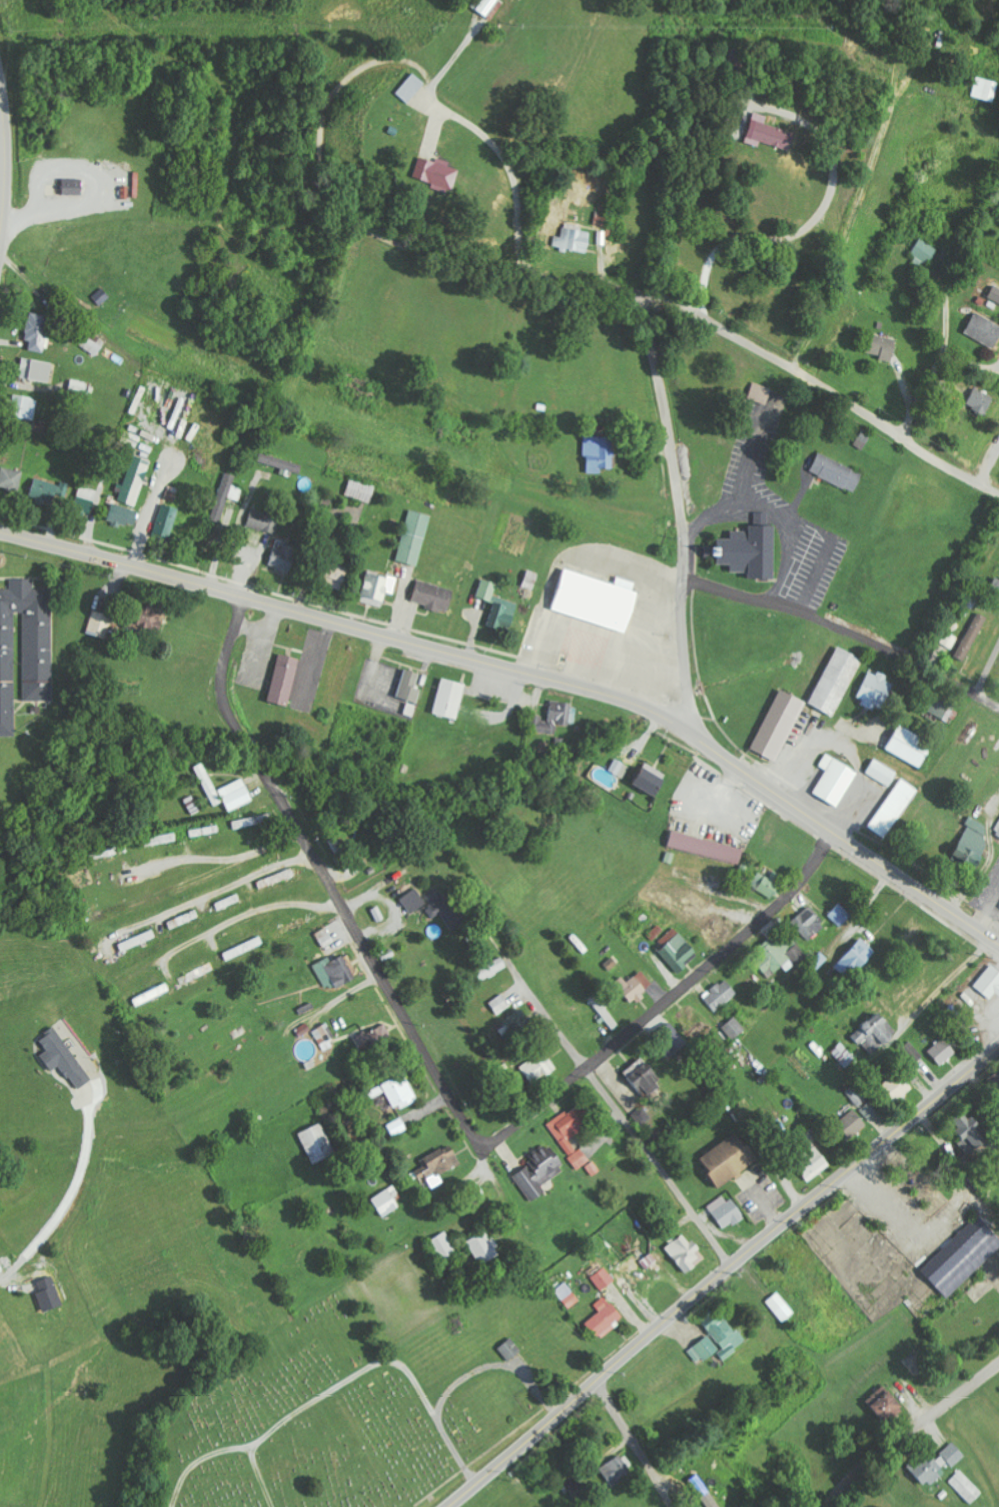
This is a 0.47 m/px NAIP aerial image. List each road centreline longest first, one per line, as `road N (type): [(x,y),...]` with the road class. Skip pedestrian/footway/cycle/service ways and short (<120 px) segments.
road 1 (secondary): [(998,945),(688,733),(622,701),(0,532)]
road 2 (secondary): [(450,1506),(998,1044)]
road 3 (residential): [(479,1147),(225,699),(245,599)]
road 4 (residential): [(479,1147),(780,903),(831,832)]
road 5 (residential): [(688,733),(689,551),(677,433),(634,294)]
road 6 (tertiary): [(998,497),(679,304),(634,294)]
road 7 (residential): [(732,1266),(583,1067),(509,1010)]
road 8 (residential): [(998,707),(812,618),(687,581)]
road 9 (residential): [(831,1506),(864,1467),(998,1366)]
road 10 (residential): [(596,1382),(673,1506)]
road 11 (secondary): [(0,224),(0,100)]

